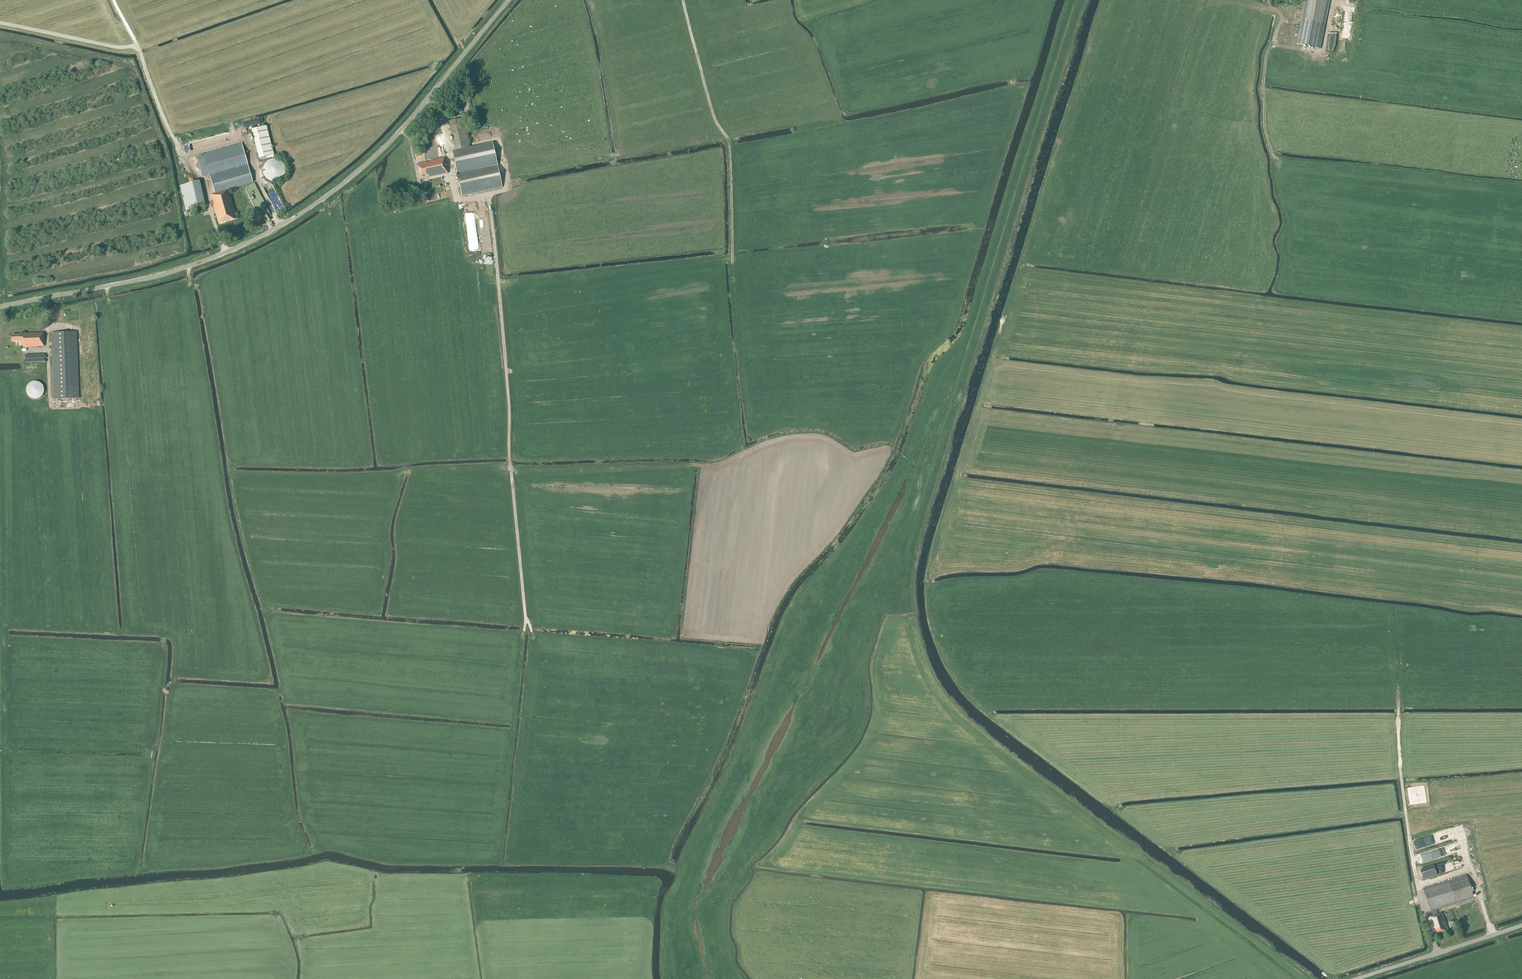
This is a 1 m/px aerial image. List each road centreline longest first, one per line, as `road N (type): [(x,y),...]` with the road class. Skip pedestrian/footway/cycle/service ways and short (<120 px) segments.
road 1 (tertiary): [(0,306),(170,272),(298,216),(392,140),(509,0)]
road 2 (unclassified): [(1357,978),(1521,926)]

